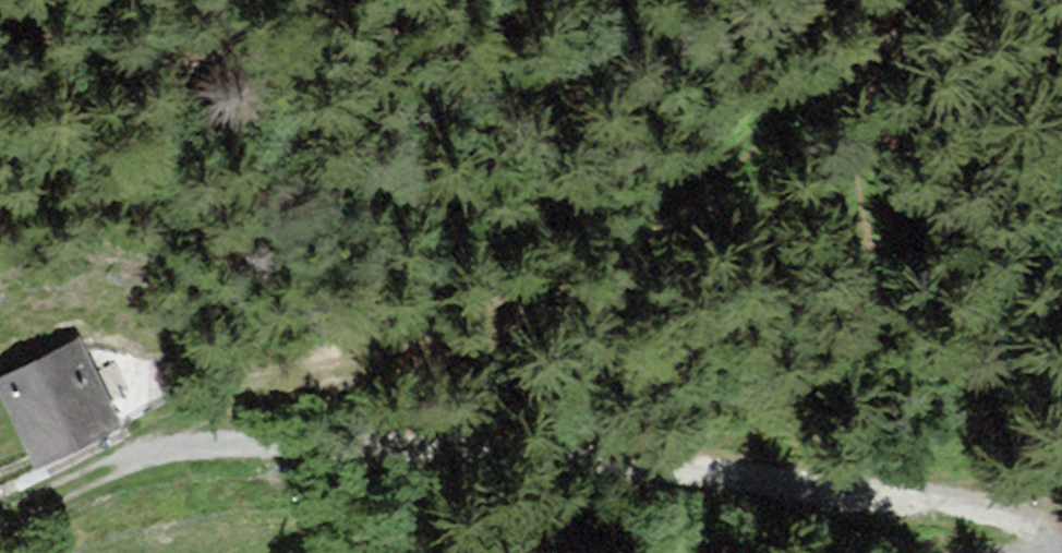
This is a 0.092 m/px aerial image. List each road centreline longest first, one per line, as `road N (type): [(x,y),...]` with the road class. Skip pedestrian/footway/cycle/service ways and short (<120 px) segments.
road 1 (residential): [(0,535),(182,456),(981,521),(1054,552)]
road 2 (track): [(182,456),(475,351),(620,274),(903,0)]

